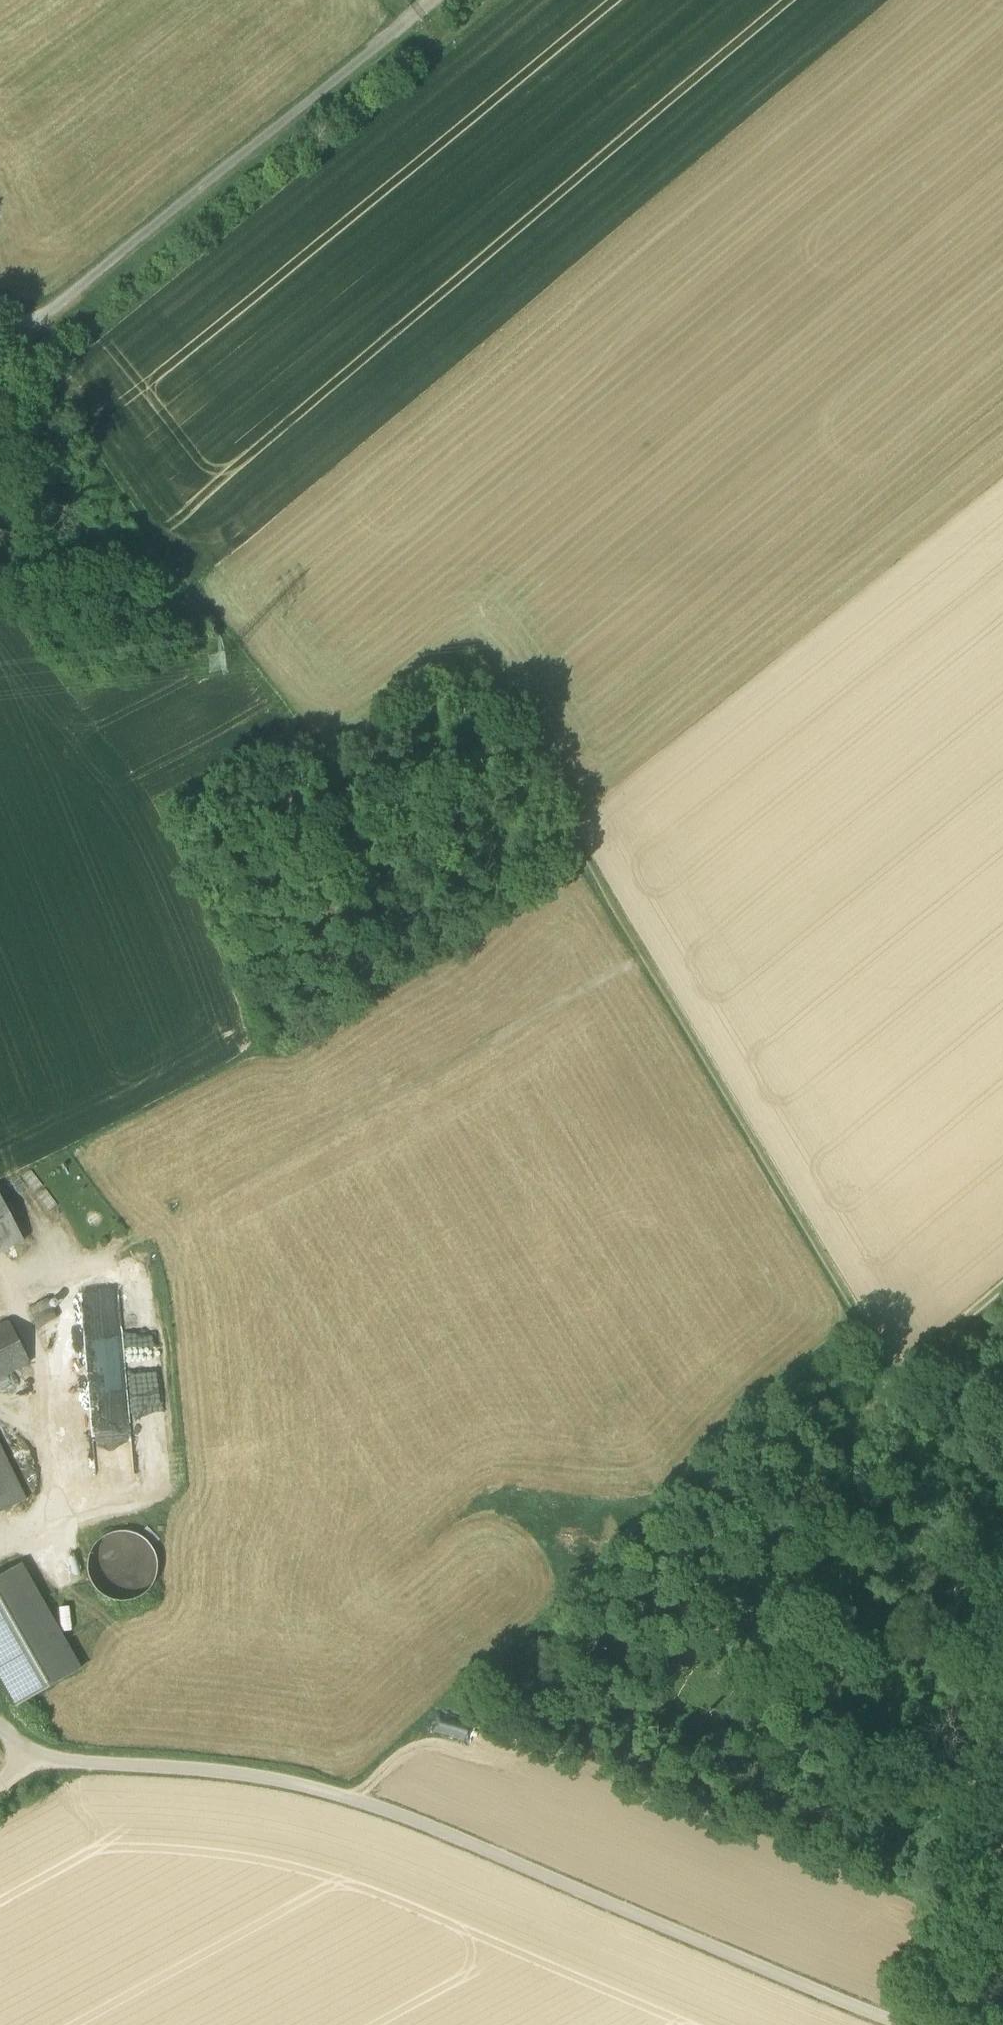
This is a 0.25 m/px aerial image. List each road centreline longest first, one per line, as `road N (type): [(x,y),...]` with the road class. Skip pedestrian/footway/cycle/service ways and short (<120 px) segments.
road 1 (track): [(0,317),(314,758),(355,777),(395,818),(486,843),(548,843),(583,855),(893,1377),(1002,1287)]
road 2 (unclassified): [(0,1717),(32,1748),(312,1785),(907,2024)]
road 3 (track): [(12,339),(432,0)]

